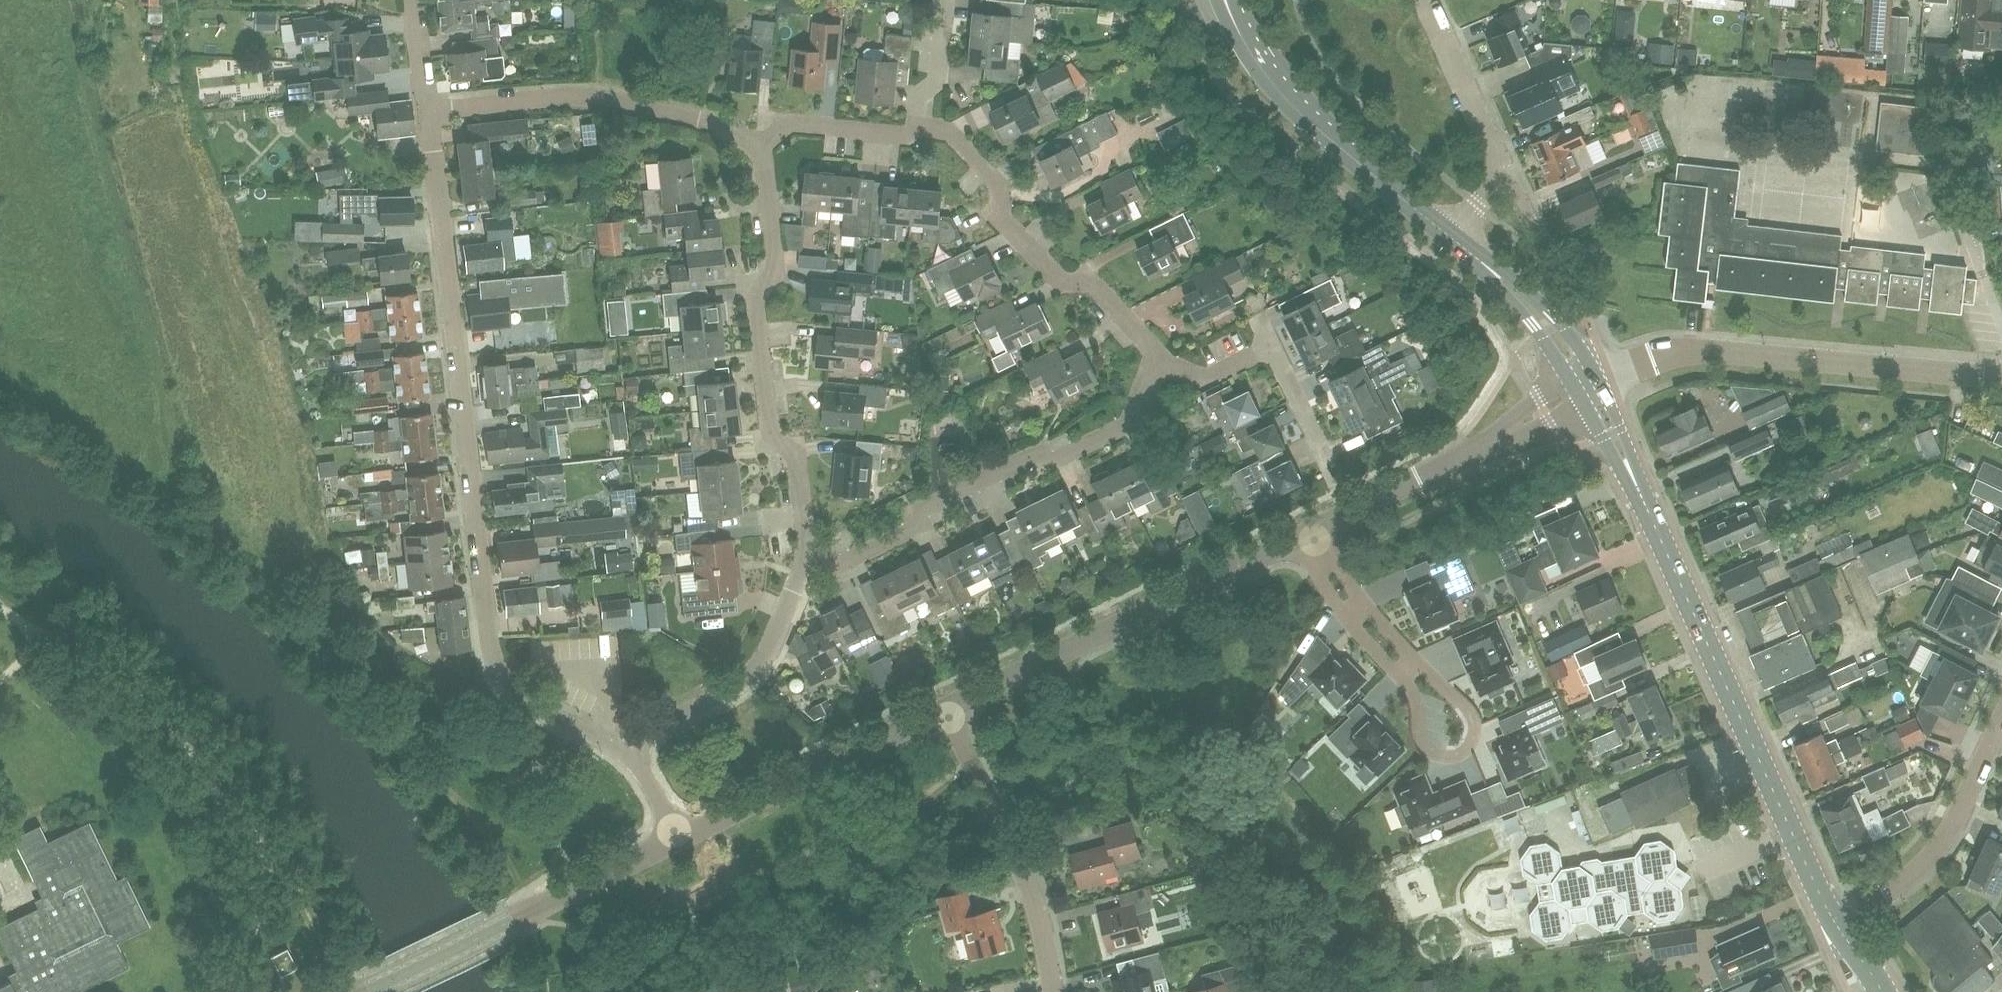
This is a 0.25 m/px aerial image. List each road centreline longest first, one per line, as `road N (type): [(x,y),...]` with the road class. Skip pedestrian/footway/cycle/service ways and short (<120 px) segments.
road 1 (residential): [(433,152),(492,657),(522,701),(626,755)]
road 2 (tertiary): [(1833,920),(1611,433)]
road 3 (track): [(524,915),(507,858),(483,820),(418,769),(214,547)]
road 4 (residential): [(807,559),(841,564),(913,530),(924,508),(1028,459),(1057,461),(1128,426),(1155,359)]
road 5 (residential): [(807,559),(797,465),(771,430),(756,306),(775,261),(761,147)]
road 6 (residential): [(2001,378),(1684,351),(1588,387)]
road 7 (residential): [(946,711),(1295,540)]
road 8 (residential): [(1155,359),(1155,349),(1095,286),(1060,282),(1003,221),(998,183),(947,131),(920,129)]
road 9 (residential): [(364,991),(678,840)]
road 10 (residential): [(1316,529),(1588,387)]
road 11 (residential): [(1051,991),(1013,840),(946,711)]
road 12 (residential): [(678,840),(946,711)]
road 13 (residential): [(1833,920),(1933,857),(2001,724)]
road 14 (residential): [(626,755),(753,672),(799,579)]
road 15 (residential): [(694,119),(588,97),(453,108)]
road 16 (residential): [(1399,676),(1416,702),(1426,748),(1449,758),(1469,748),(1473,717),(1416,660)]
road 17 (tertiary): [(1446,235),(1543,321),(1588,387)]
road 18 (residential): [(1497,173),(1496,152),(1429,0)]
road 19 (track): [(65,435),(214,547)]
road 20 (tertiary): [(1323,136),(1279,97),(1221,0)]
road 21 (residential): [(920,129),(904,136),(792,125),(761,147)]
road 22 (tertiary): [(1323,136),(1446,235)]
road 23 (residential): [(920,129),(922,95),(938,79),(945,0)]
road 24 (residential): [(1326,473),(1279,362),(1266,354)]
road 25 (residential): [(1266,354),(1207,379),(1155,359)]

